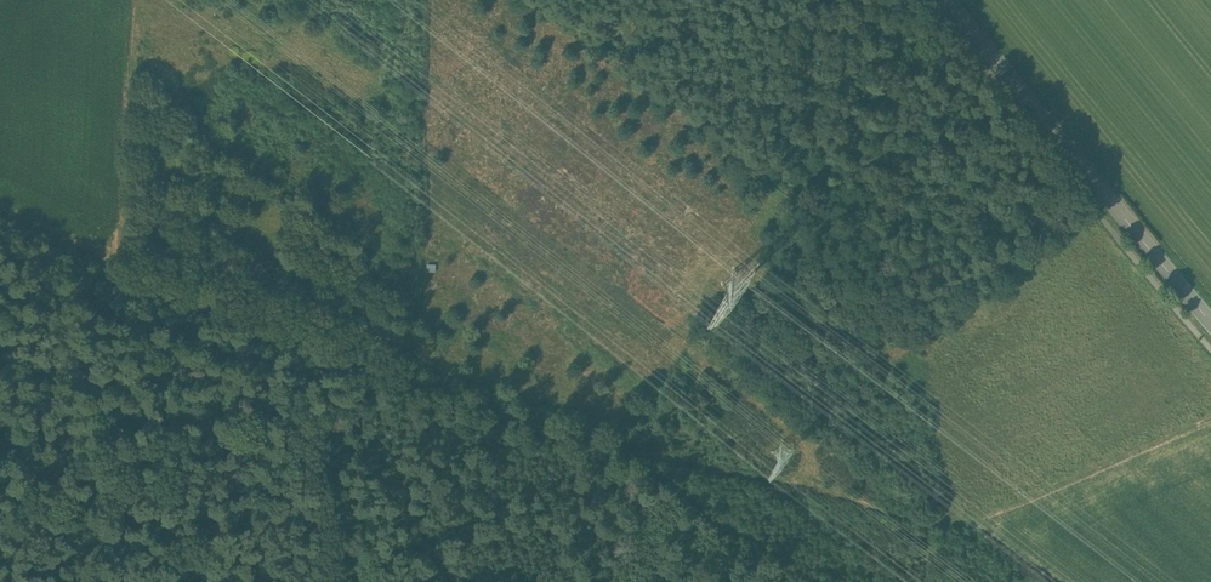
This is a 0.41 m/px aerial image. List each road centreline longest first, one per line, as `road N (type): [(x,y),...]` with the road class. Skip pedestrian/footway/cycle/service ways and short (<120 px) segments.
road 1 (track): [(779,475),(715,467),(266,332),(0,213)]
road 2 (tertiary): [(1210,320),(942,0)]
road 3 (track): [(889,366),(898,353),(930,345),(1104,194)]
road 4 (track): [(1210,419),(1031,500),(969,518)]
road 5 (track): [(606,581),(631,443)]

